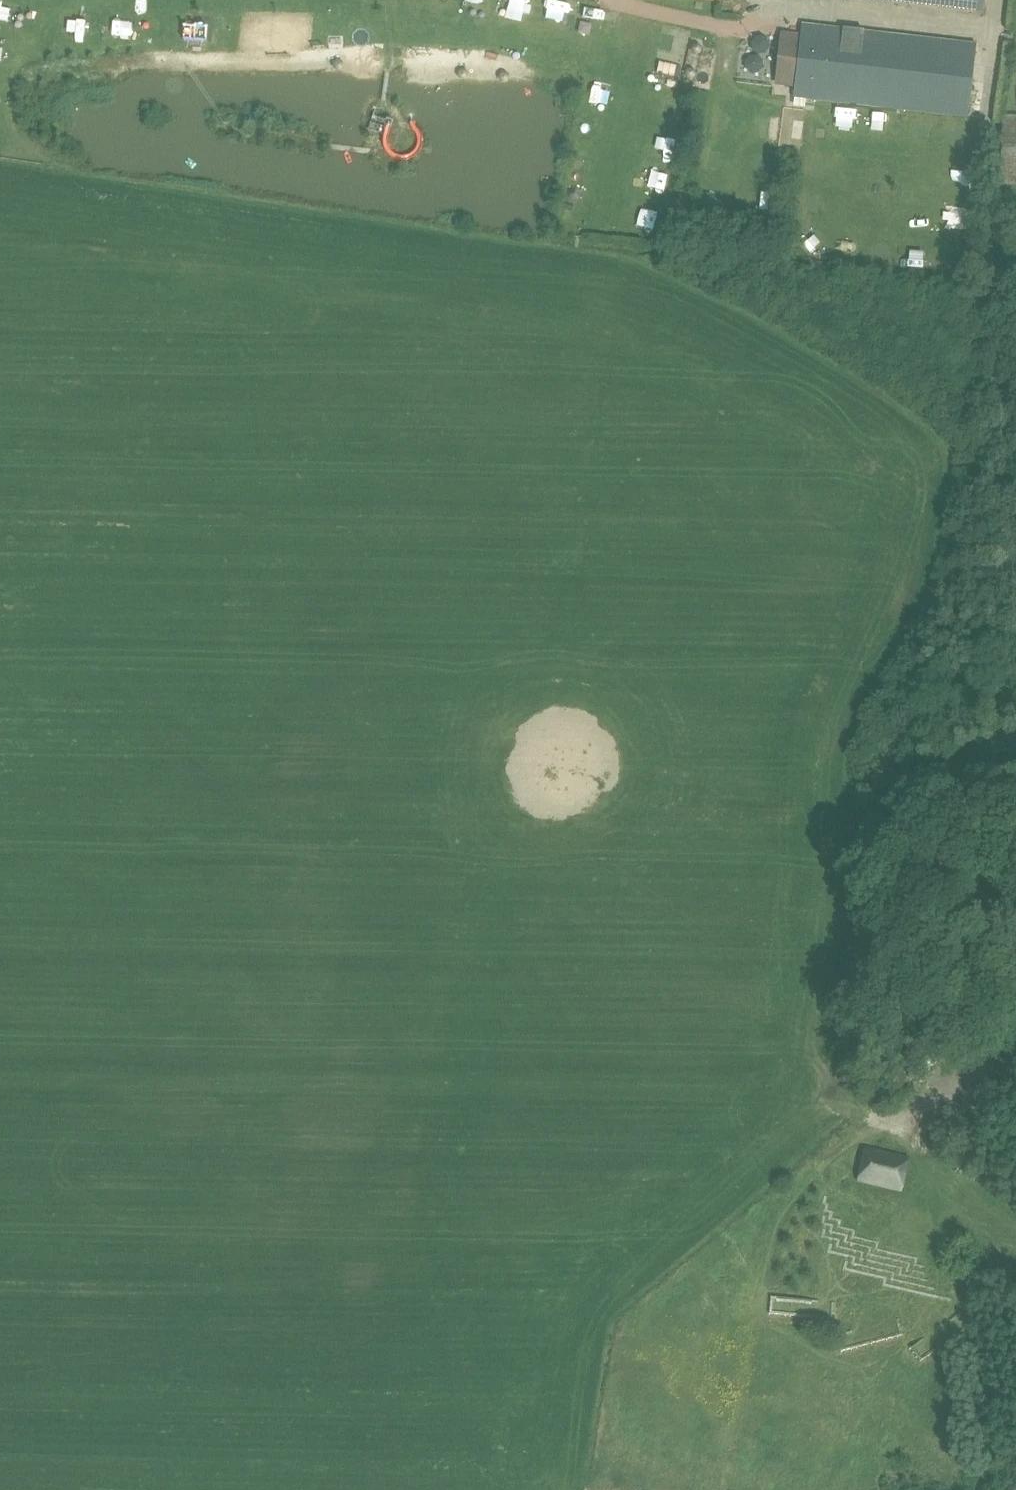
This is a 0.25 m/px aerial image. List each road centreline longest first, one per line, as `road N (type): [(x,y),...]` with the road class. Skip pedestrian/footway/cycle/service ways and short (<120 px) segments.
road 1 (track): [(1014,1015),(931,1118),(868,1133)]

